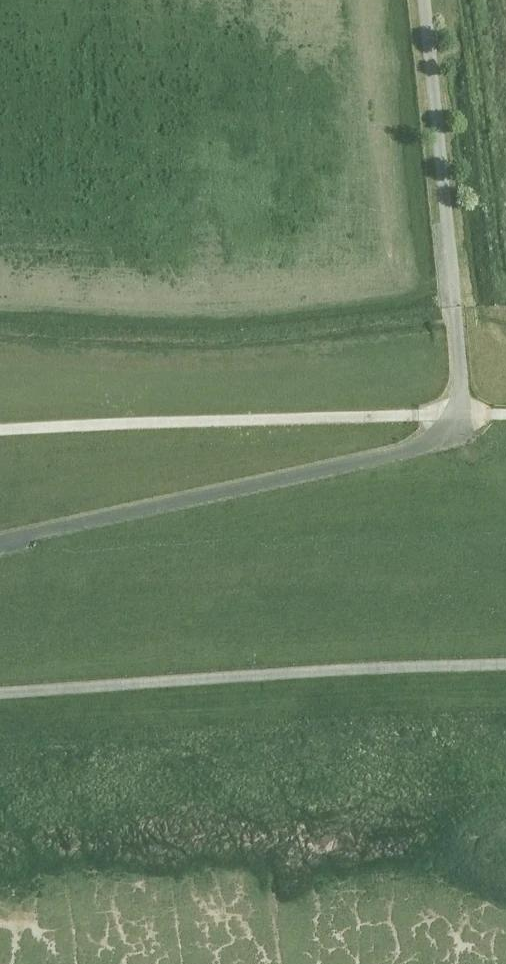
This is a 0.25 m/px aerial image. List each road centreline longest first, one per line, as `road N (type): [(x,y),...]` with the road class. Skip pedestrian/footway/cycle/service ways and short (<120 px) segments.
road 1 (track): [(0,693),(505,664)]
road 2 (track): [(460,414),(449,432),(411,448),(0,546)]
road 3 (track): [(0,428),(460,414)]
road 4 (track): [(425,0),(460,414)]

